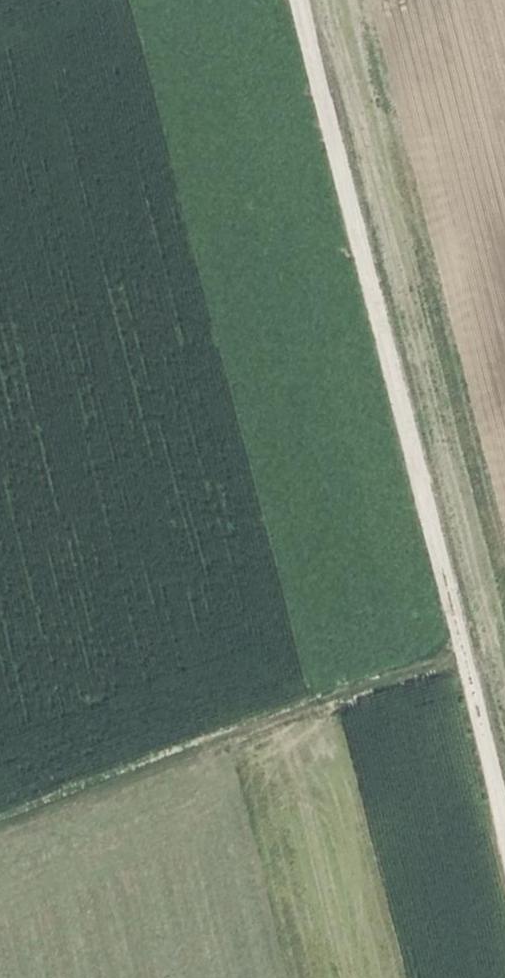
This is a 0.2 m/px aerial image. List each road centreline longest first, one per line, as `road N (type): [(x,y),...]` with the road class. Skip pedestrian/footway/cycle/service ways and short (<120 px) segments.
road 1 (track): [(504,780),(303,0)]

